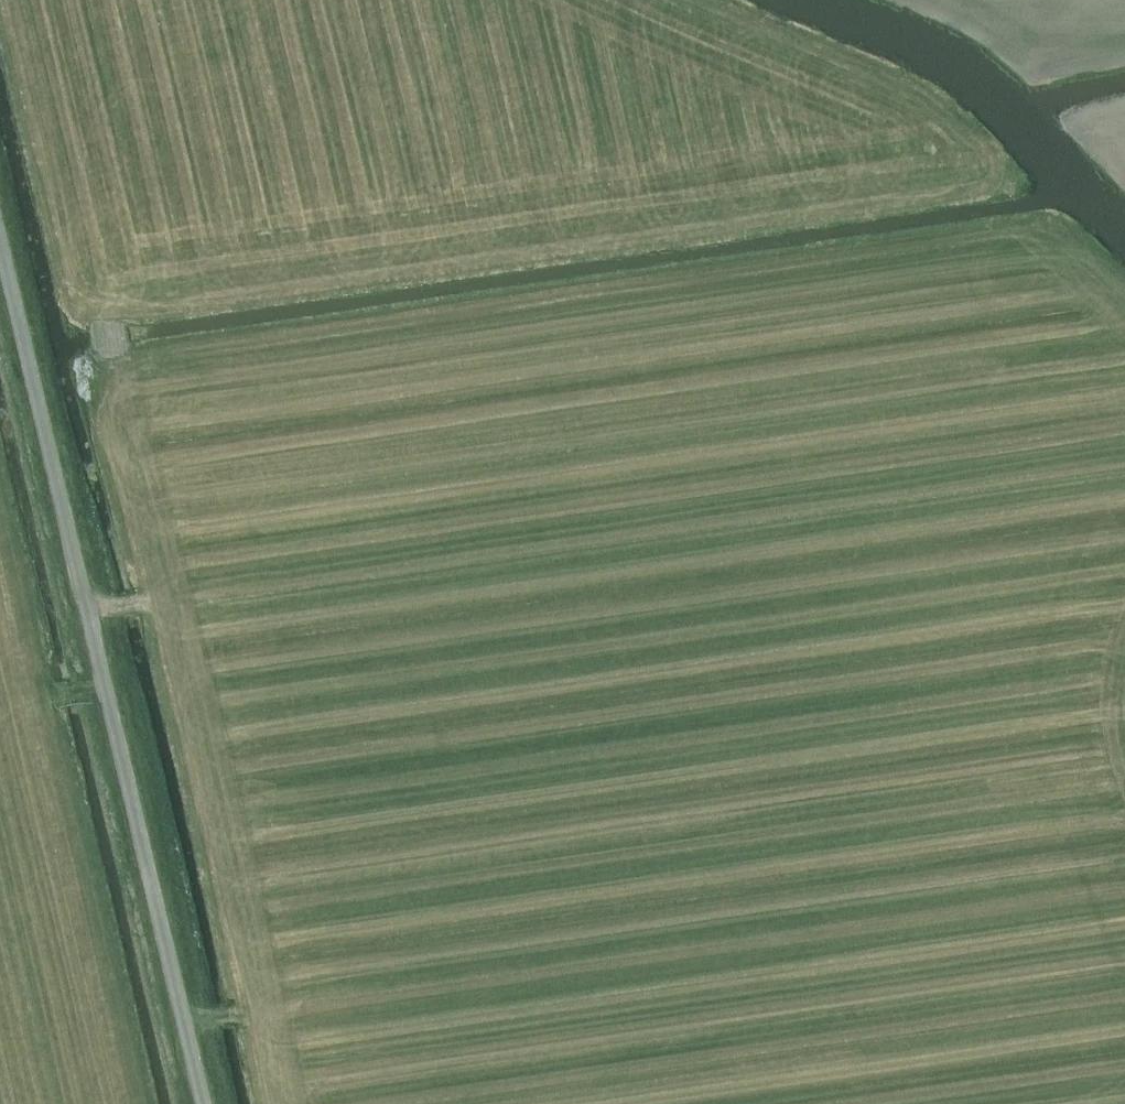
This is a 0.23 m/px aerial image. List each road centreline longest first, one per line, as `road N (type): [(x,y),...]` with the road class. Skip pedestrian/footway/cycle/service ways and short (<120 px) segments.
road 1 (unclassified): [(204,1103),(0,233)]

